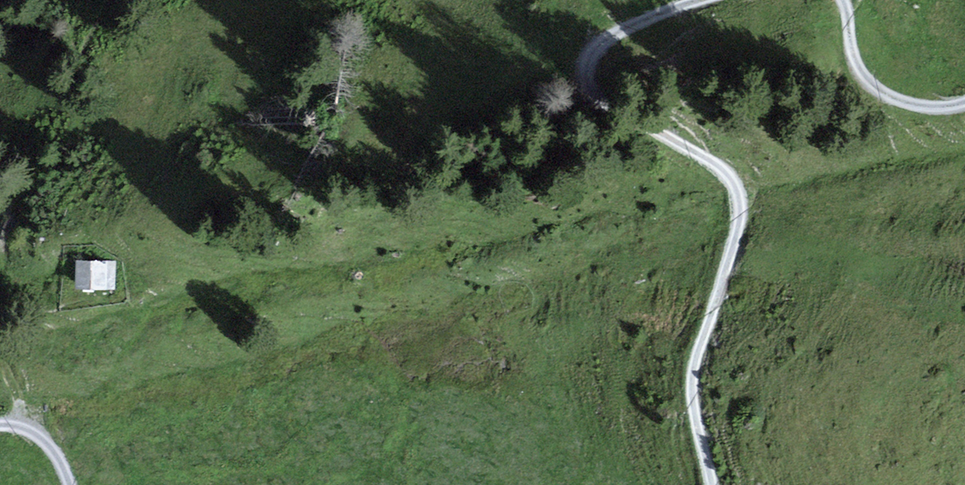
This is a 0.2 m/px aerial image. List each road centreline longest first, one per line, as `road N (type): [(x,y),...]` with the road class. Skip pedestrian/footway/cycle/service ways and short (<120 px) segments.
road 1 (track): [(713,484),(691,394),(738,229),(737,193),(707,160),(596,103),(582,75),(605,38),(701,0)]
road 2 (track): [(841,0),(858,77),(920,109),(964,105)]
road 3 (track): [(78,124),(7,213),(0,236)]

